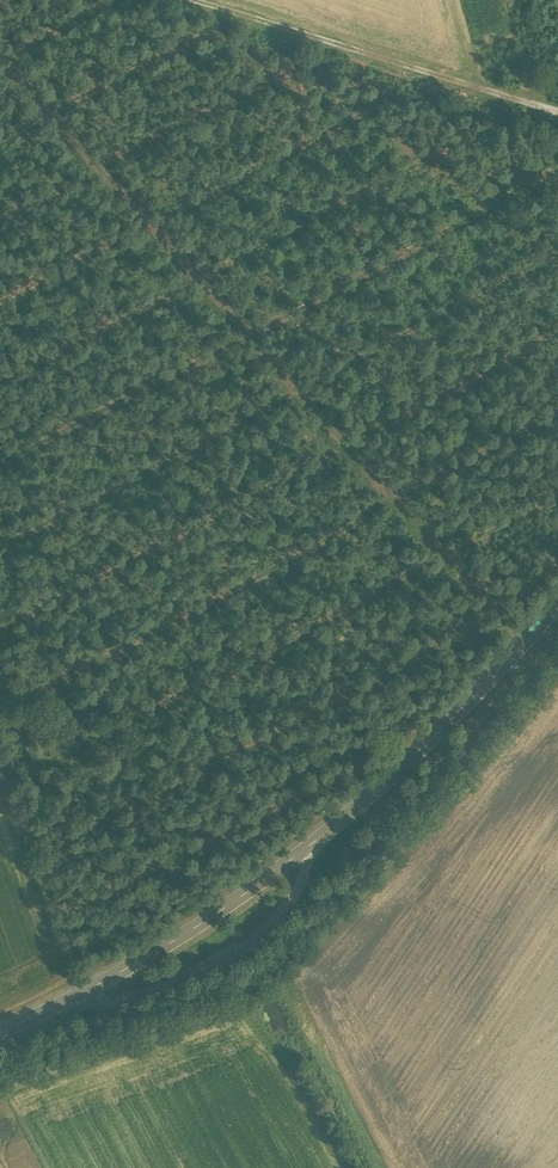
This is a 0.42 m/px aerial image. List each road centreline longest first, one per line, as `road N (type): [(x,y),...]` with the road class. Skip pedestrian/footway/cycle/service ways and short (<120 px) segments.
road 1 (secondary): [(557,605),(437,733),(311,846),(130,967),(0,1034)]
road 2 (track): [(222,0),(557,104)]

